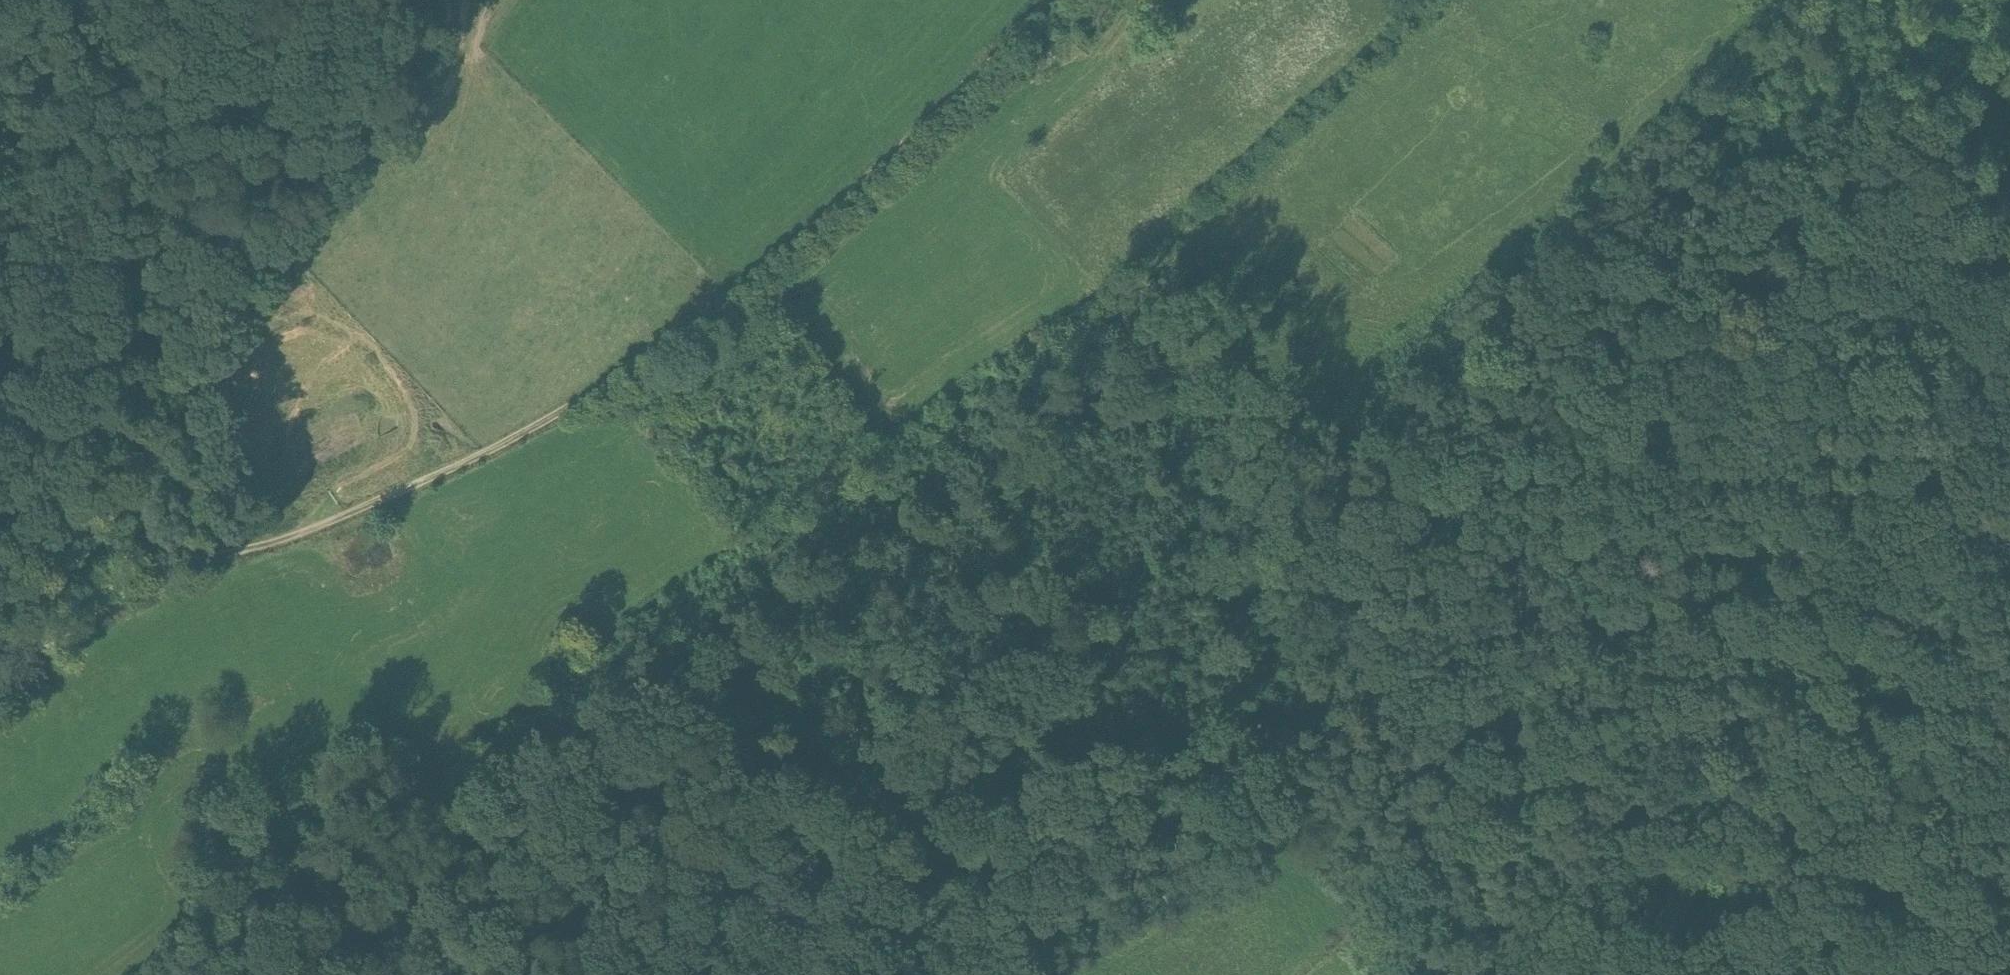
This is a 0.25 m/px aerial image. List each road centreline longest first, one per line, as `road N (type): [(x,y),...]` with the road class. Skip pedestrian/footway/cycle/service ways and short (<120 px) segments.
road 1 (track): [(0,671),(165,573),(358,512),(613,383),(753,281),(988,66),(1048,0)]
road 2 (track): [(1891,0),(1912,57),(2009,235)]
road 3 (track): [(2009,677),(1949,732),(1936,769),(1957,822),(2009,863)]

